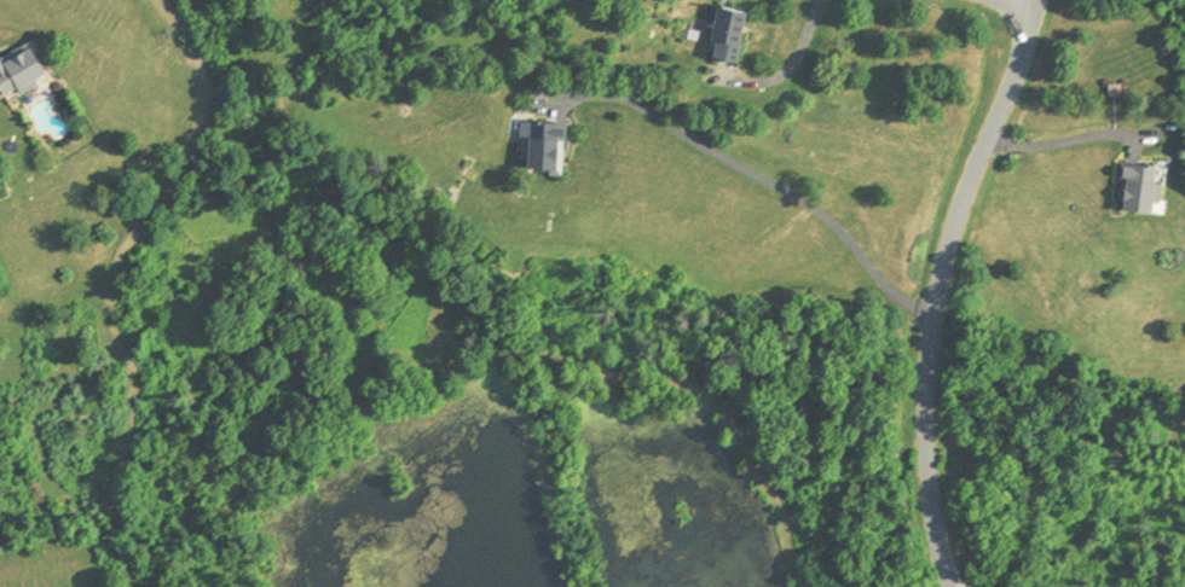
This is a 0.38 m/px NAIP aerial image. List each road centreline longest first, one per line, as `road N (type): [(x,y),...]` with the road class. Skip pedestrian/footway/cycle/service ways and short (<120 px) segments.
road 1 (residential): [(941,586),(923,465),(924,360),(947,245),(1012,83),(1031,0)]

